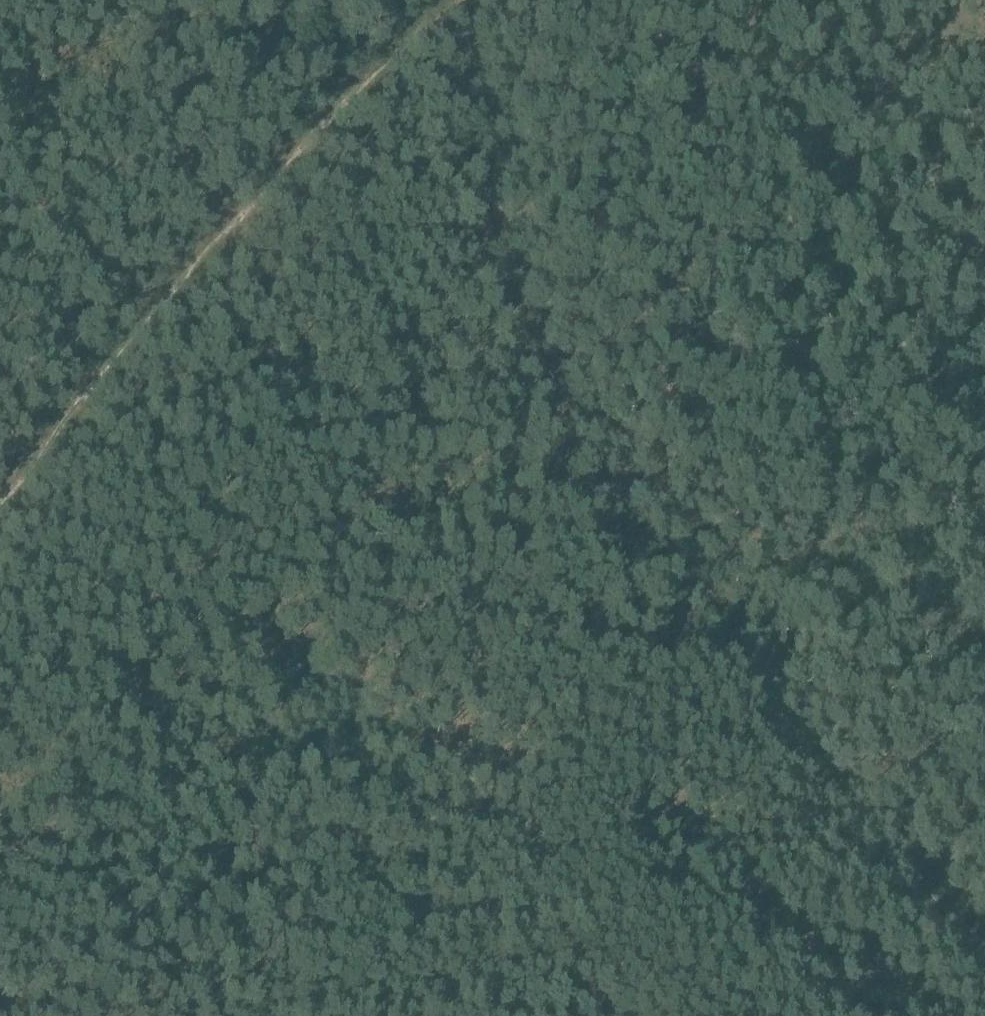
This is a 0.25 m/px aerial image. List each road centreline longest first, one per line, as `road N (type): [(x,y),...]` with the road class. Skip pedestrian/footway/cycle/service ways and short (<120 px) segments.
road 1 (track): [(984,939),(882,862),(528,319),(471,0)]
road 2 (track): [(450,0),(311,139),(0,523)]

